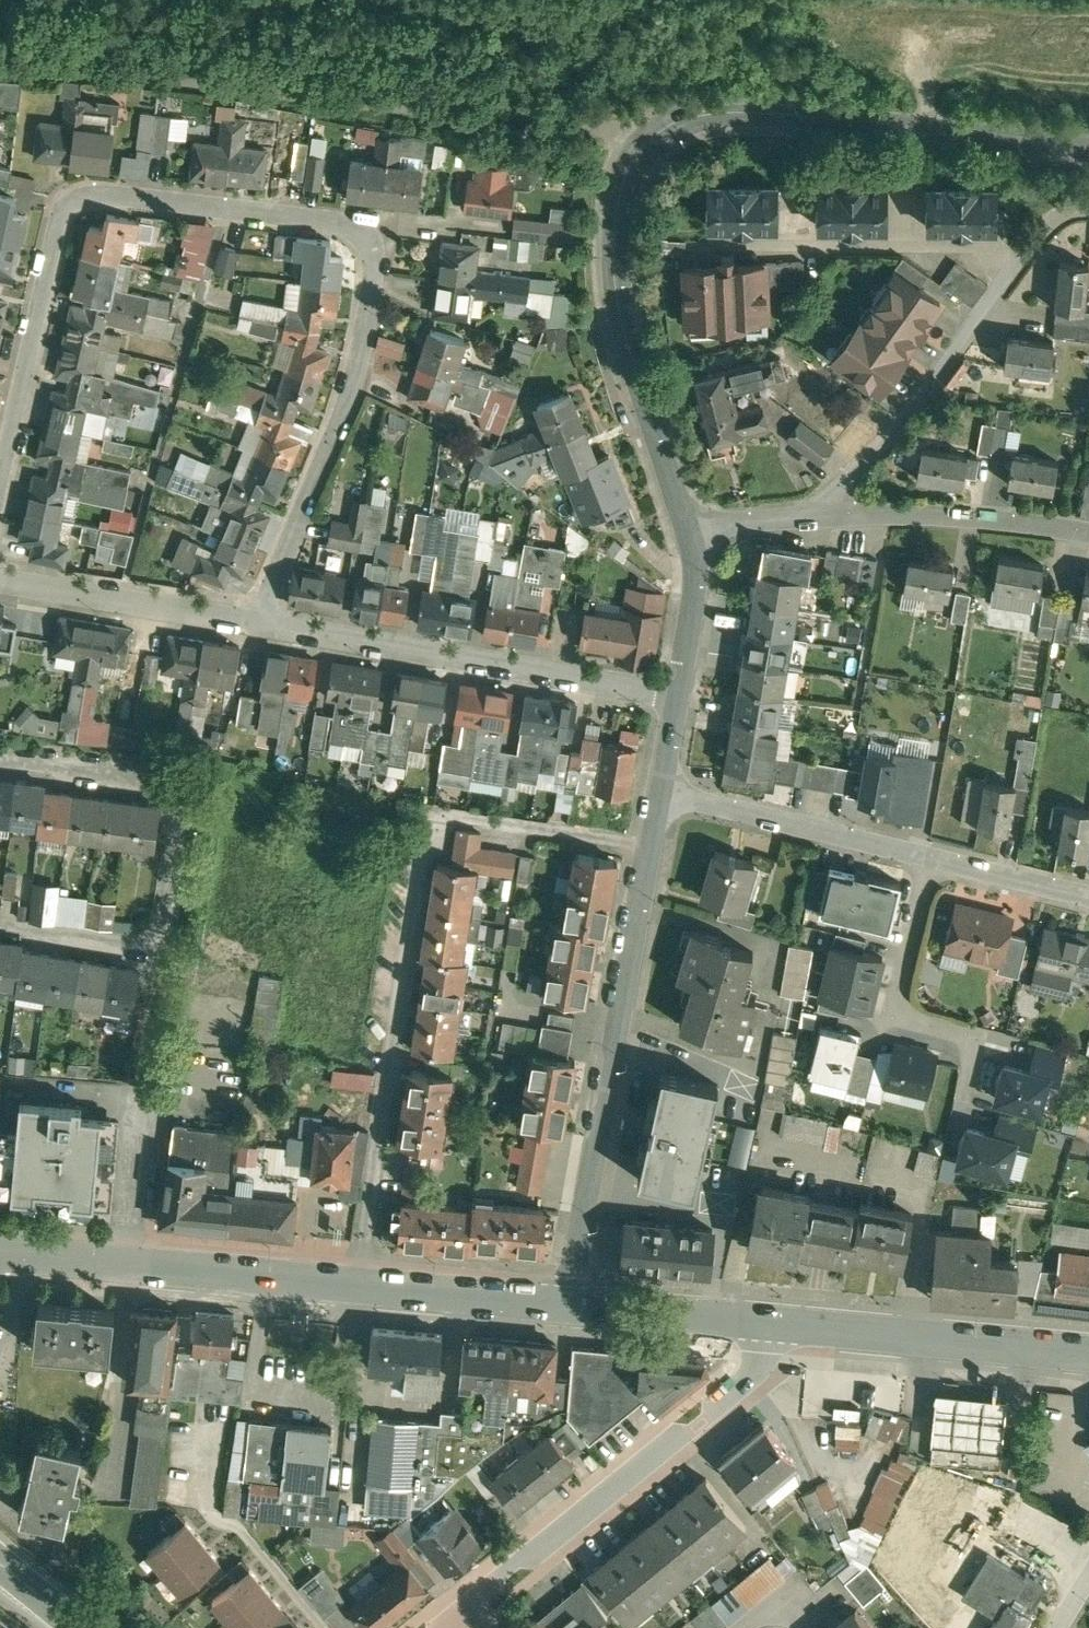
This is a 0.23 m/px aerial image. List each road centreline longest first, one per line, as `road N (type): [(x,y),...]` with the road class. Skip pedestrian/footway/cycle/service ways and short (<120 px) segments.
road 1 (residential): [(0,483),(59,217),(78,197),(111,194),(336,222),(364,233),(373,279),(355,362),(257,620)]
road 2 (residential): [(1088,153),(722,114),(652,137),(624,182),(616,215),(619,298),(693,522)]
road 3 (residential): [(365,1285),(426,841),(437,821),(462,817),(648,850)]
road 4 (residential): [(0,929),(134,946),(157,936),(181,815),(177,789),(138,775),(0,758)]
road 5 (residential): [(446,1622),(803,1328)]
road 6 (residential): [(648,850),(565,1303)]
road 7 (residential): [(680,691),(257,620)]
road 8 (residential): [(816,514),(897,427),(1048,225),(1088,209)]
road 9 (tertiary): [(0,1251),(365,1285)]
road 10 (residential): [(967,1093),(973,1041),(897,1015),(932,855)]
road 11 (tertiary): [(803,1328),(1088,1354)]
road 12 (residential): [(932,855),(660,790)]
road 13 (residential): [(1088,533),(974,516),(816,514)]
road 14 (residential): [(257,620),(0,576)]
road 15 (tertiary): [(565,1303),(803,1328)]
road 16 (tertiary): [(365,1285),(565,1303)]
road 17 (residential): [(693,522),(699,570),(680,691)]
road 18 (residential): [(1088,893),(932,855)]
road 19 (residential): [(816,514),(693,522)]

